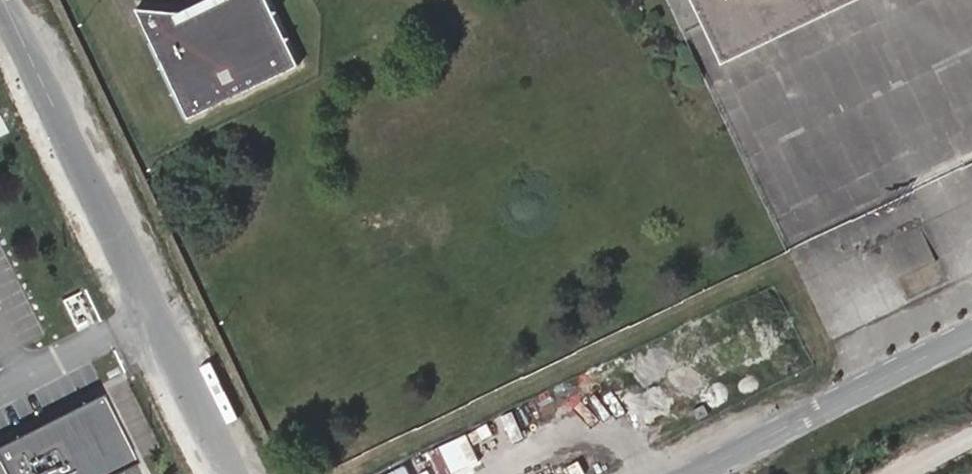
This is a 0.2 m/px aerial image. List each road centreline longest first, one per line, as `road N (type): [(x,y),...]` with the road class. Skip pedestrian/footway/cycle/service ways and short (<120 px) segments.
road 1 (unclassified): [(230,473),(4,0)]
road 2 (unclassified): [(971,334),(695,473)]

